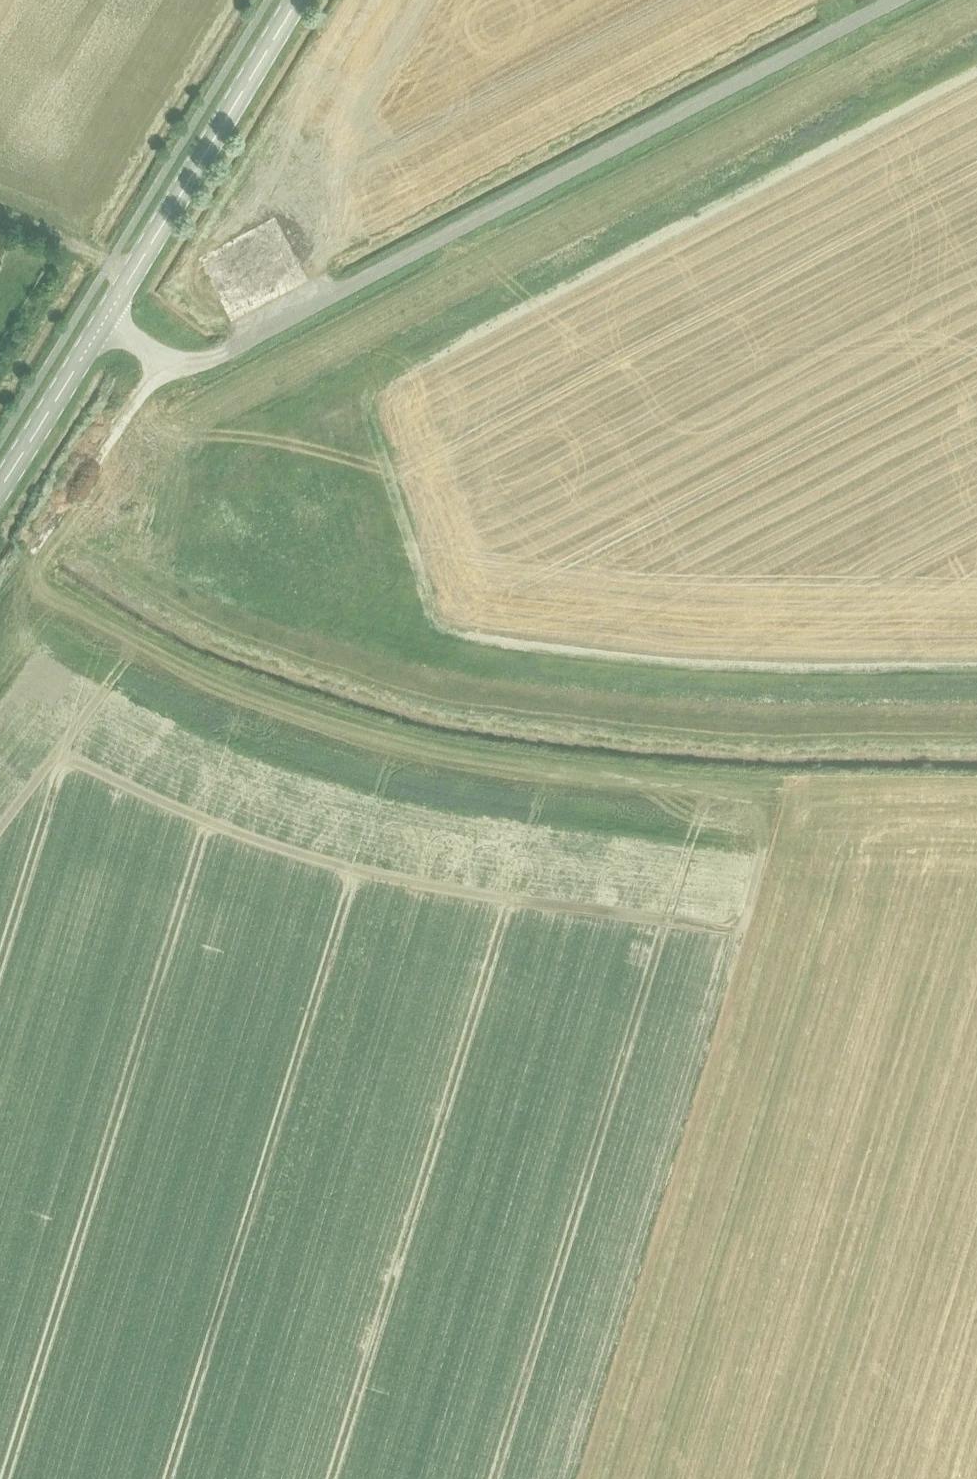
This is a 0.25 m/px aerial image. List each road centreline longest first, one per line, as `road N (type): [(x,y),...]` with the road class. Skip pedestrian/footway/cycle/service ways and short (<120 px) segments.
road 1 (unclassified): [(103,323),(160,358),(190,364),(224,355),(896,0)]
road 2 (secondary): [(103,323),(297,0)]
road 3 (secondary): [(0,488),(103,323)]

